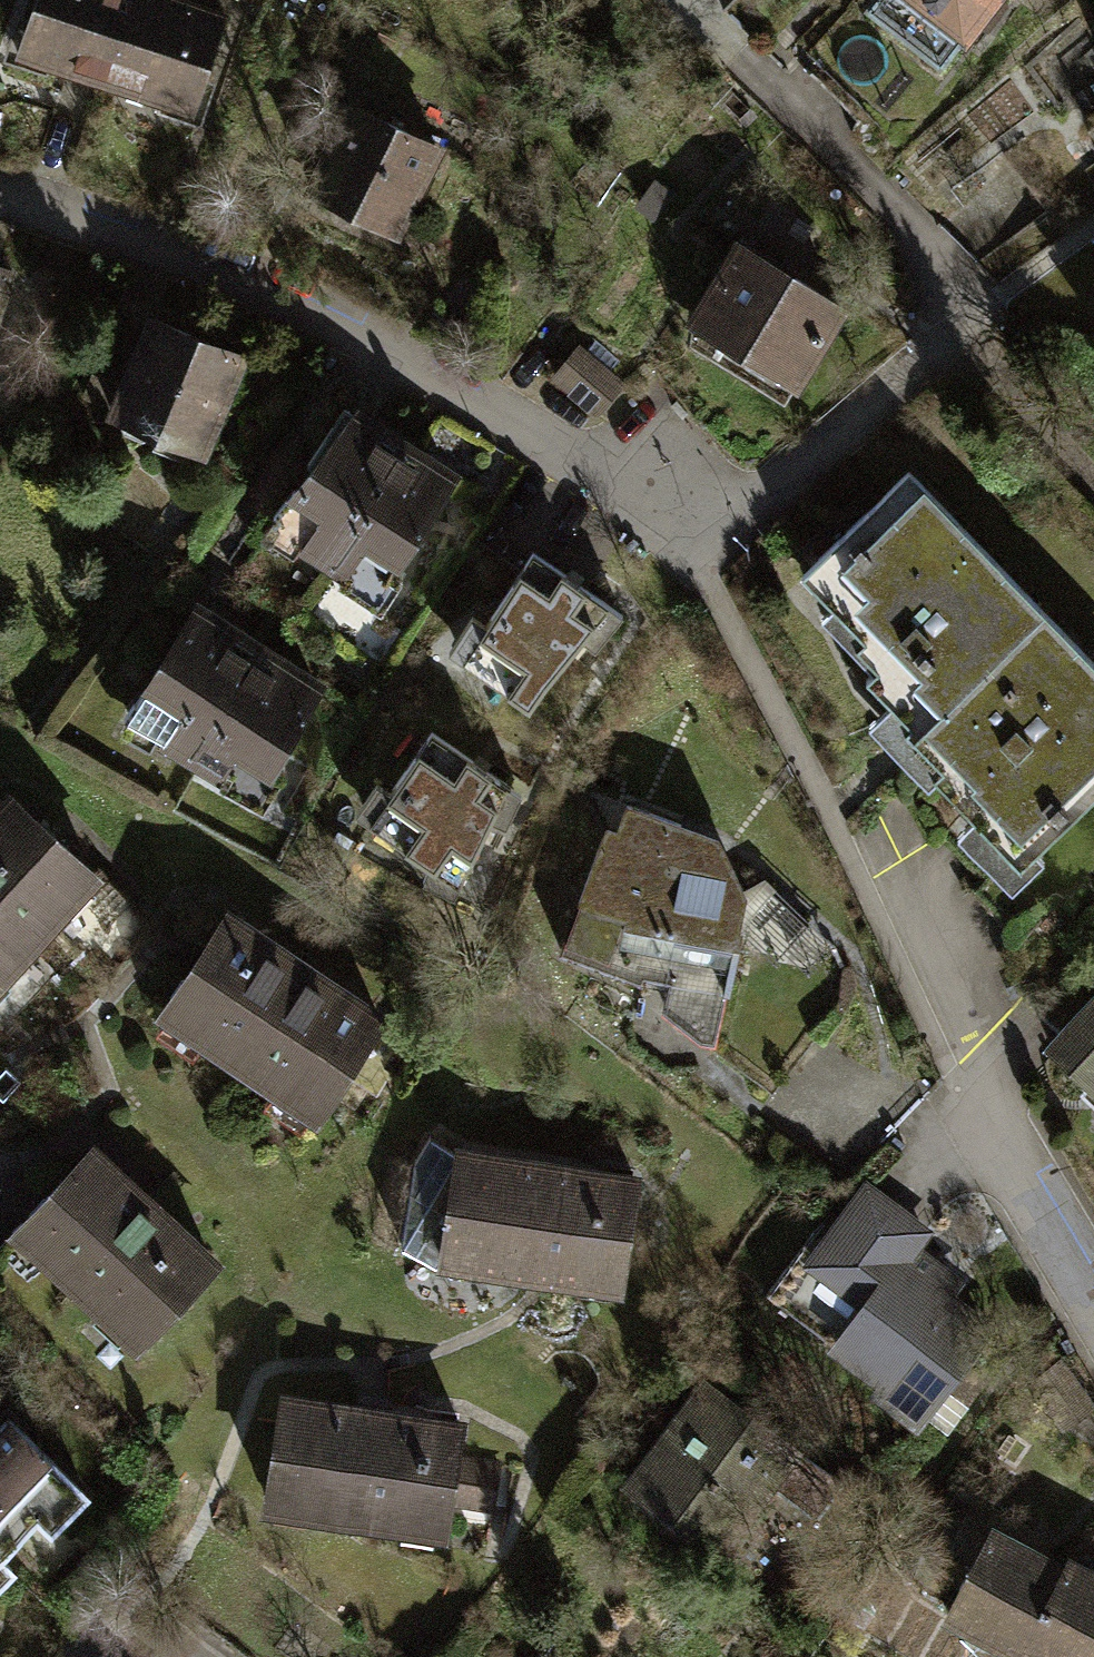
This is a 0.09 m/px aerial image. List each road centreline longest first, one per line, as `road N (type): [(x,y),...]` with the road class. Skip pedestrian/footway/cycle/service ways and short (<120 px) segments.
road 1 (residential): [(0,188),(272,289),(486,406),(689,547)]
road 2 (residential): [(940,338),(689,547)]
road 3 (residential): [(1093,1308),(967,1105)]

